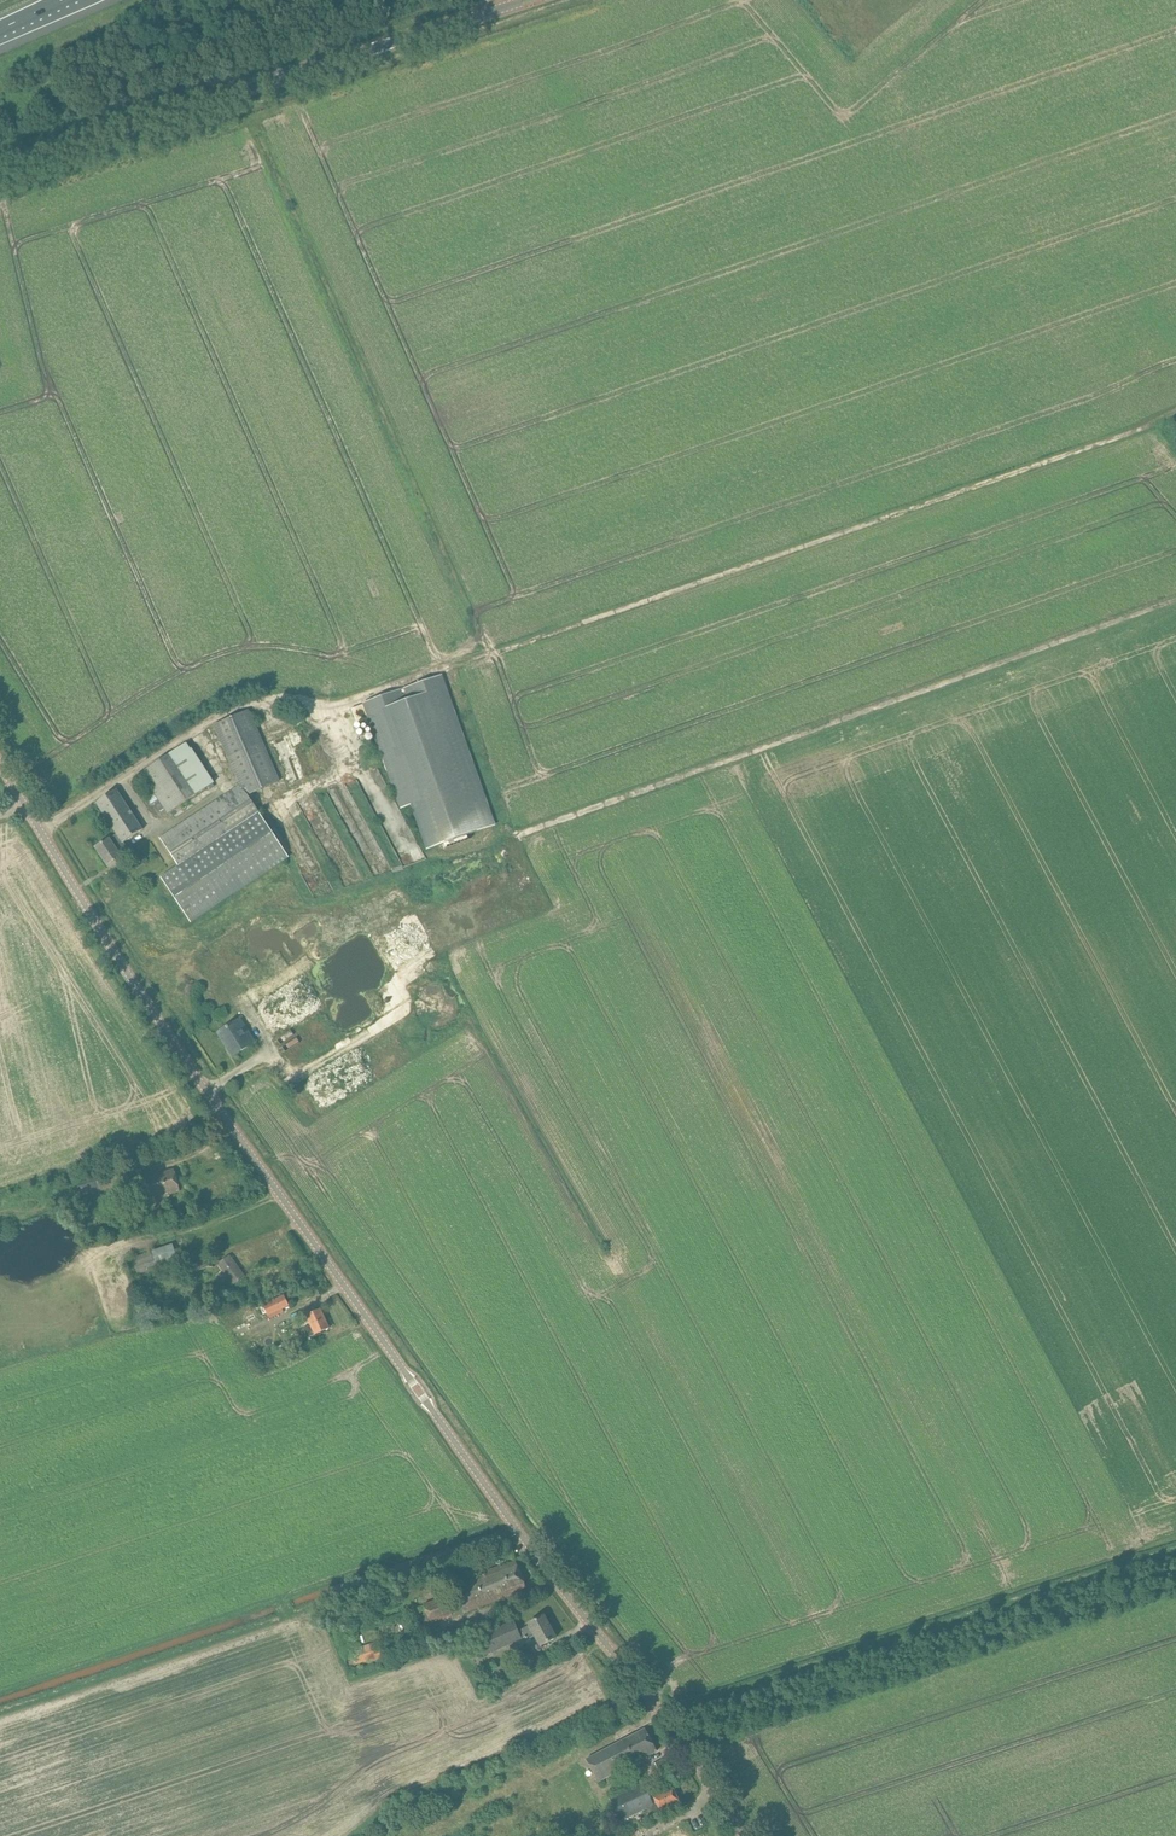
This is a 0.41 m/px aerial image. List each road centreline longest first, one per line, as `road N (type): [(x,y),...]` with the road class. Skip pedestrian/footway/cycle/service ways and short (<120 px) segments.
road 1 (unclassified): [(743,1835),(189,1066),(0,764)]
road 2 (tertiary): [(0,167),(528,0)]

